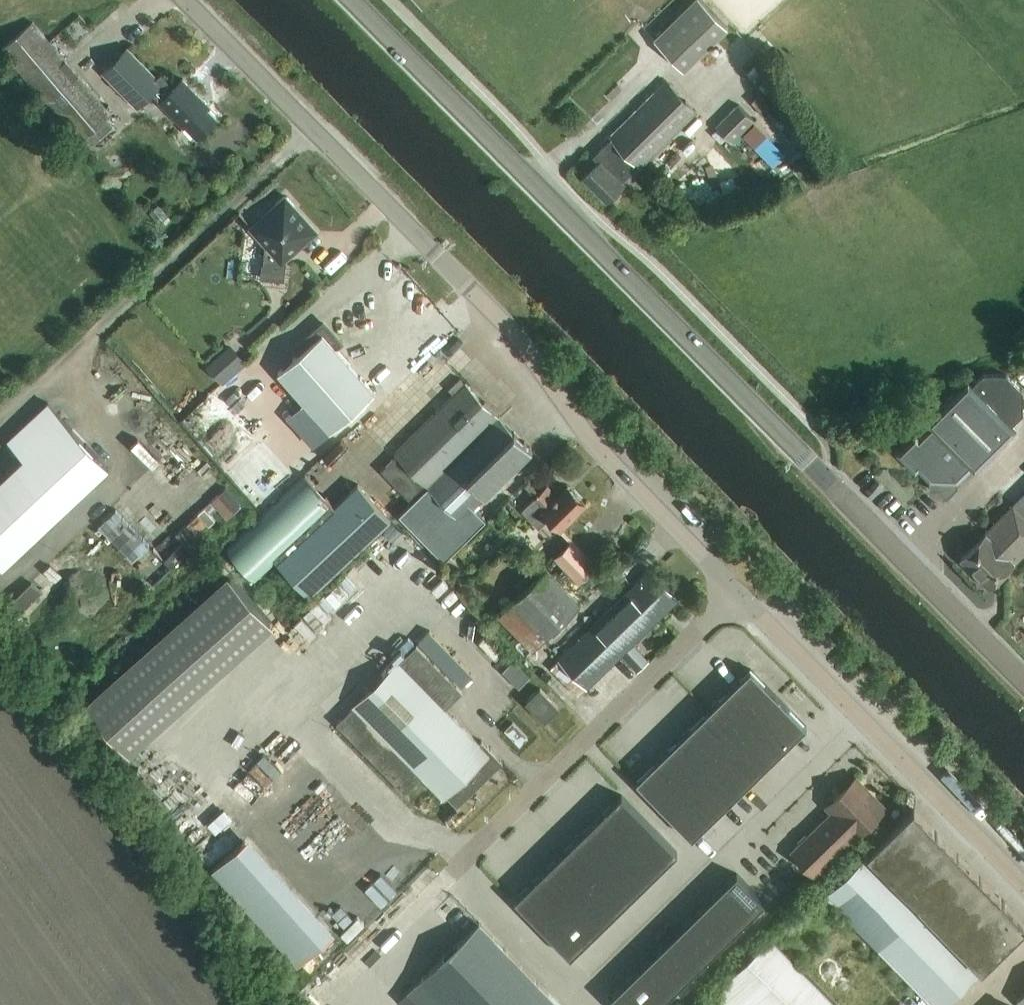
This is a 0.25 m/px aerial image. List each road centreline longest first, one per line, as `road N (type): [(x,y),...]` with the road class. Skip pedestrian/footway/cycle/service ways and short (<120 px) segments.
road 1 (secondary): [(1023,680),(350,0)]
road 2 (unclassified): [(733,593),(457,868),(569,986),(854,714)]
road 3 (unclassified): [(733,593),(589,437),(516,337),(185,0)]
road 4 (unclassified): [(1023,884),(854,714)]
road 5 (unclassified): [(854,714),(733,593)]

